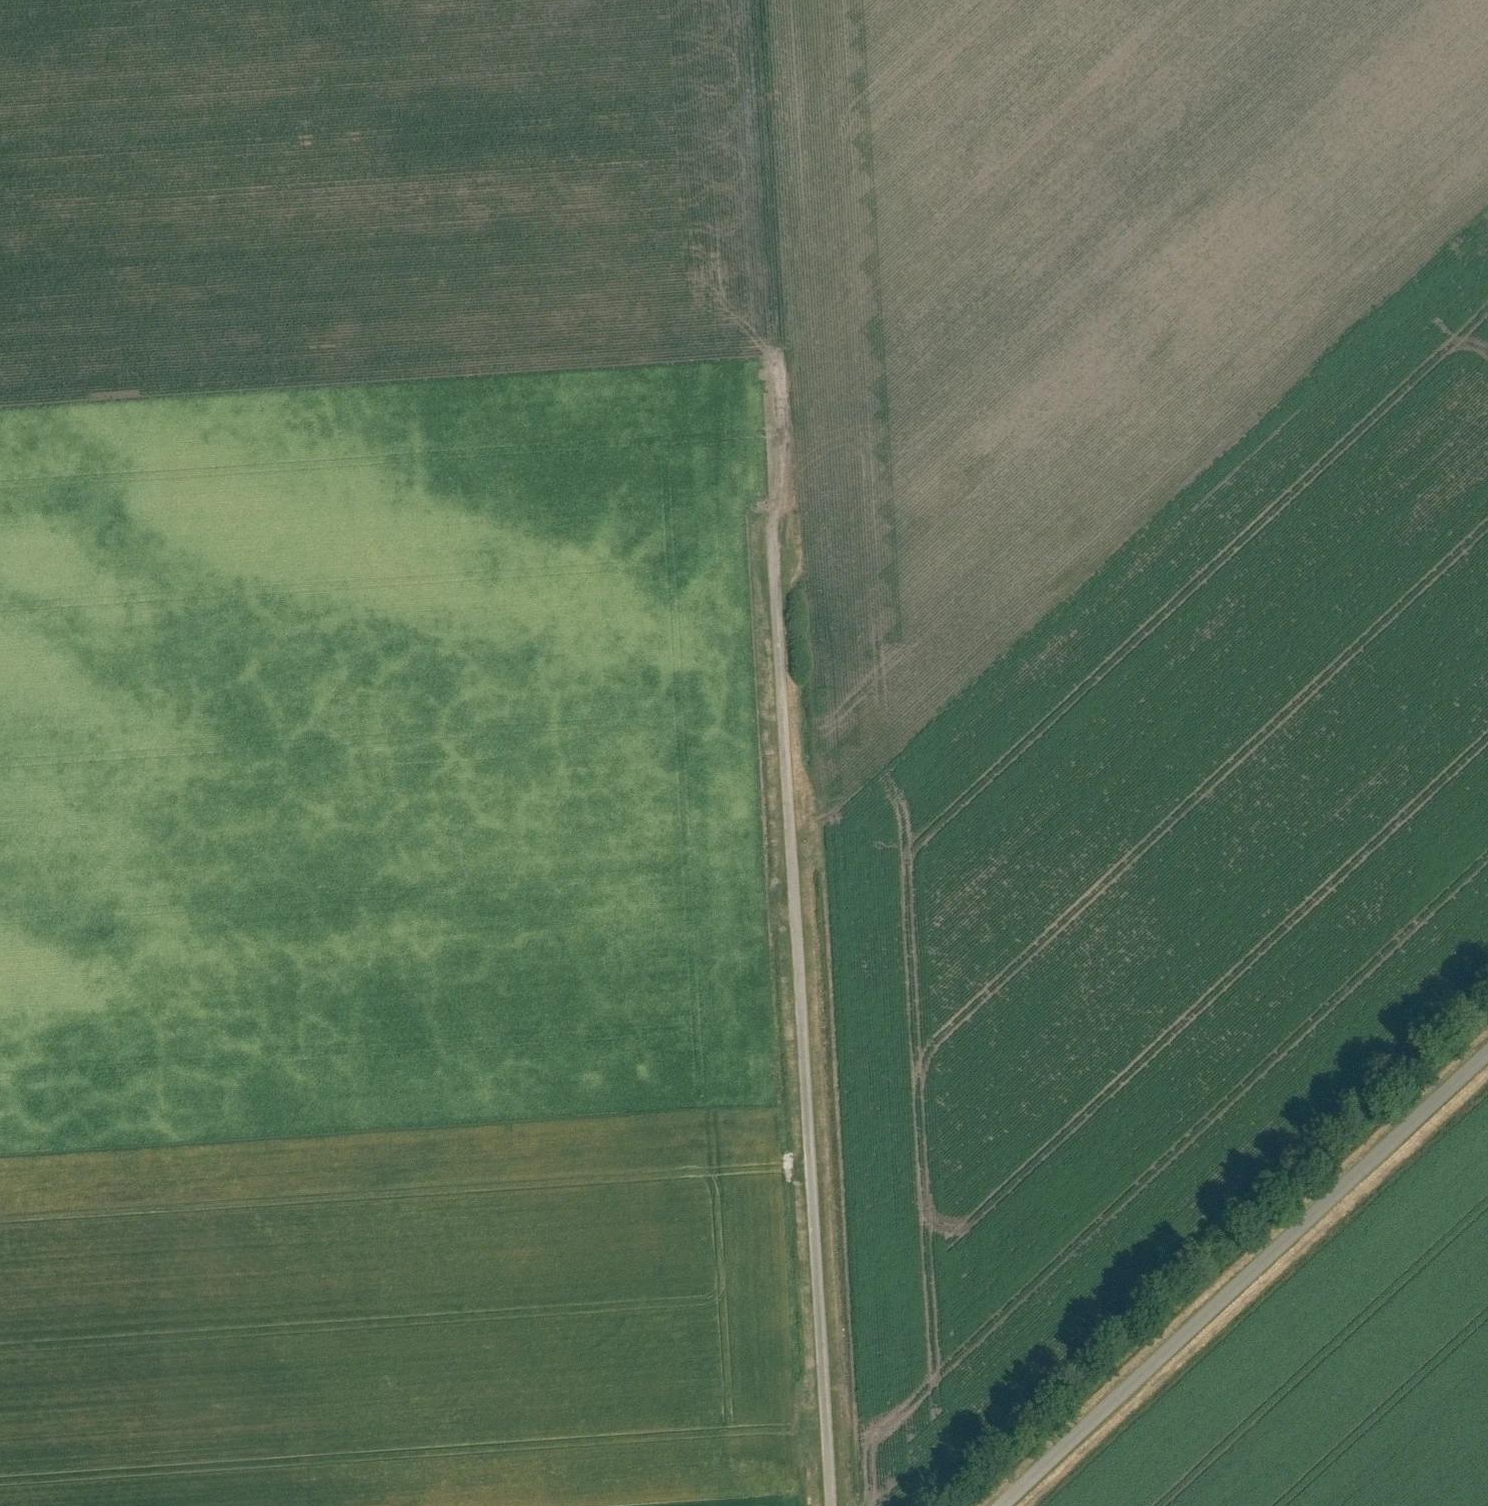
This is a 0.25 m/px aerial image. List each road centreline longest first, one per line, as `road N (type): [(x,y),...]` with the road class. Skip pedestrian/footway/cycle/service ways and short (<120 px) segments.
road 1 (track): [(832,1505),(773,524)]
road 2 (unclassified): [(1000,1505),(1487,1051)]

